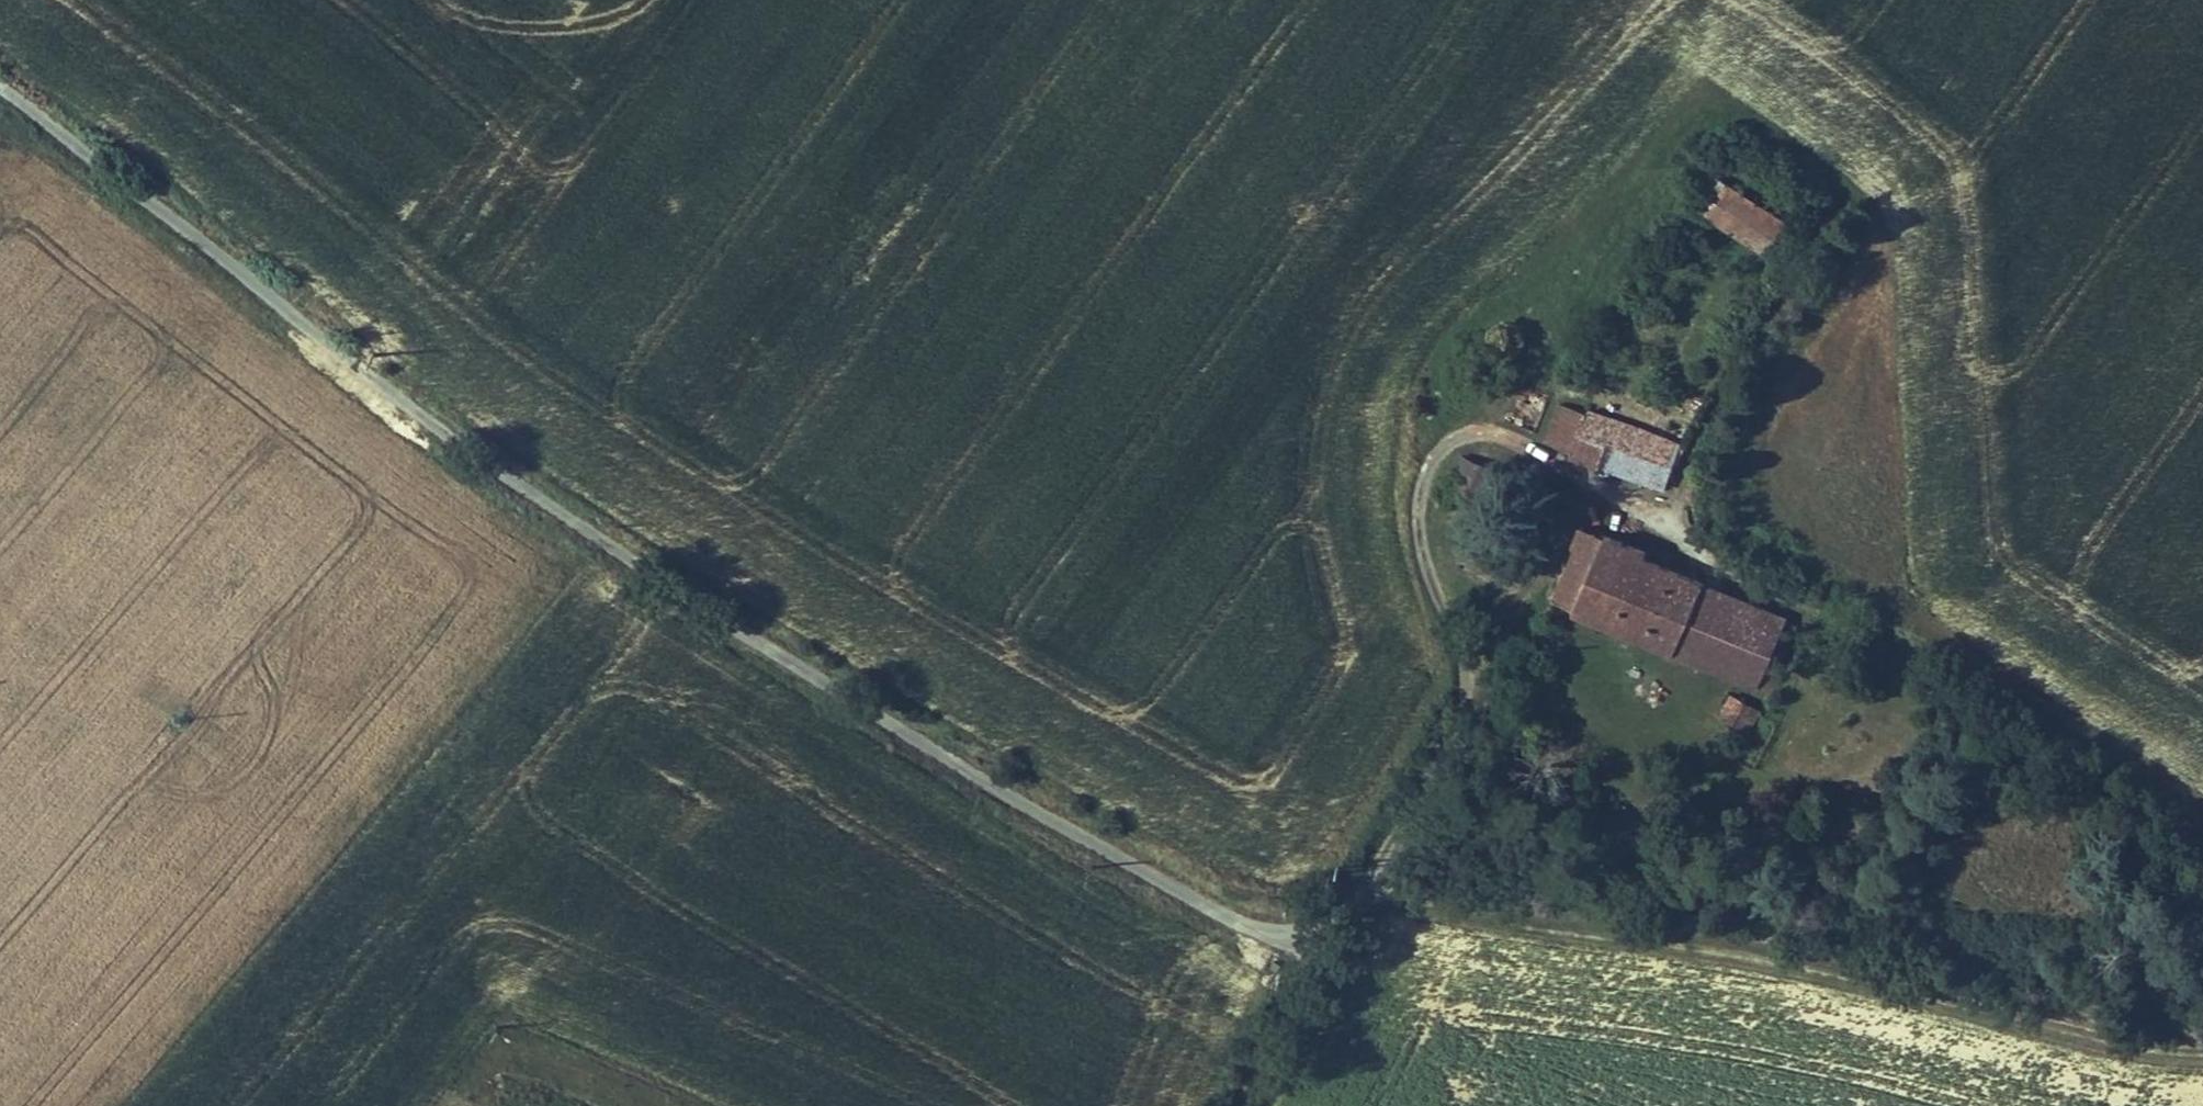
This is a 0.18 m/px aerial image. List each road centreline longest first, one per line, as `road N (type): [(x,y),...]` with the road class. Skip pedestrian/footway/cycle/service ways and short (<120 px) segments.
road 1 (unclassified): [(0,96),(787,669),(1126,876),(1312,939)]
road 2 (track): [(1359,875),(1860,995),(2167,1052),(2202,1052)]
road 3 (track): [(1359,875),(1465,684)]

